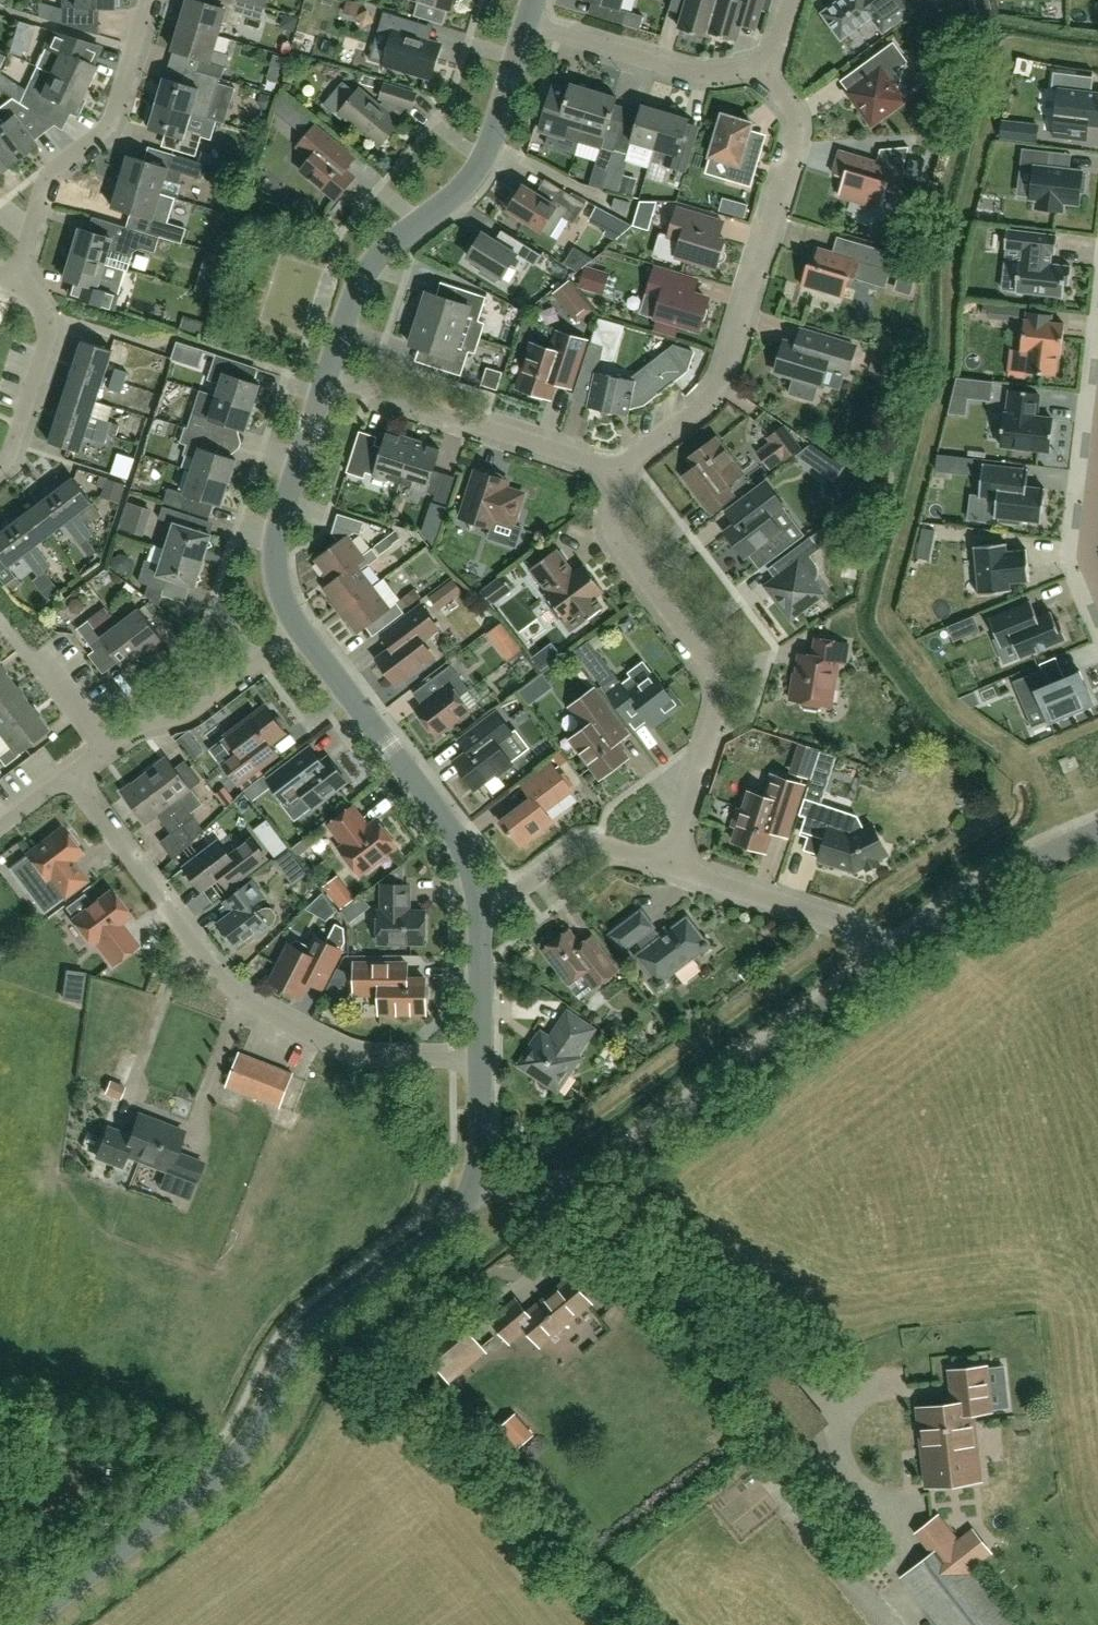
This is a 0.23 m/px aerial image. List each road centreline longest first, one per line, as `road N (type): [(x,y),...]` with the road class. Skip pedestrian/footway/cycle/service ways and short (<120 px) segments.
road 1 (unclassified): [(24,1624),(226,1469),(252,1438),(306,1337),(445,1229),(473,1185)]
road 2 (residential): [(480,1058),(366,1062),(273,1017),(237,991),(201,949),(69,773)]
road 3 (unclassified): [(473,1185),(558,1192),(587,1186),(883,964)]
road 4 (residential): [(626,478),(640,455),(710,402),(726,378),(797,135),(773,69)]
road 5 (residential): [(669,869),(717,713),(716,691),(706,658),(618,543),(615,509),(626,478)]
road 6 (residential): [(328,378),(369,274),(454,200),(489,157),(526,29)]
road 7 (residential): [(479,901),(459,841),(302,633)]
road 8 (residential): [(15,284),(44,188),(113,118),(148,0)]
road 9 (residential): [(626,478),(328,378)]
road 10 (residential): [(302,633),(282,598),(278,545),(328,378)]
road 11 (unclassified): [(883,964),(990,882),(1097,828)]
road 12 (residential): [(773,69),(699,77),(526,29)]
road 13 (residential): [(883,964),(840,922),(669,869)]
road 14 (residential): [(110,747),(185,714),(302,633)]
road 15 (residential): [(669,869),(584,846),(506,897),(479,901)]
road 16 (residential): [(0,467),(48,335),(47,313),(15,284)]
road 17 (residential): [(480,1058),(479,901)]
road 18 (unclassified): [(473,1185),(481,1160),(480,1058)]

